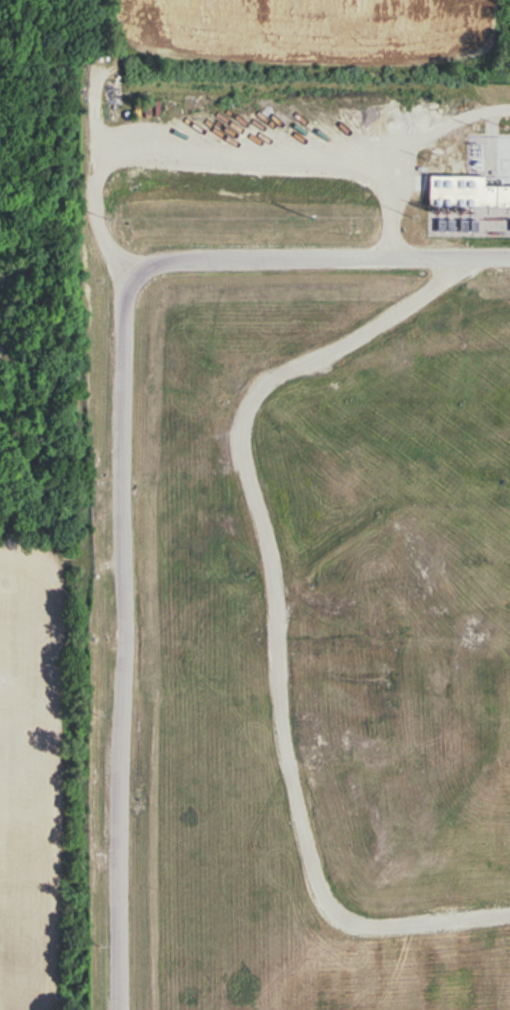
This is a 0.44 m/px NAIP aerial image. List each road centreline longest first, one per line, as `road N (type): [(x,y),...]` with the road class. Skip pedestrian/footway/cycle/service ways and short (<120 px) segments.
road 1 (residential): [(113,1009),(120,486),(127,305),(136,277),(172,259),(509,258)]

